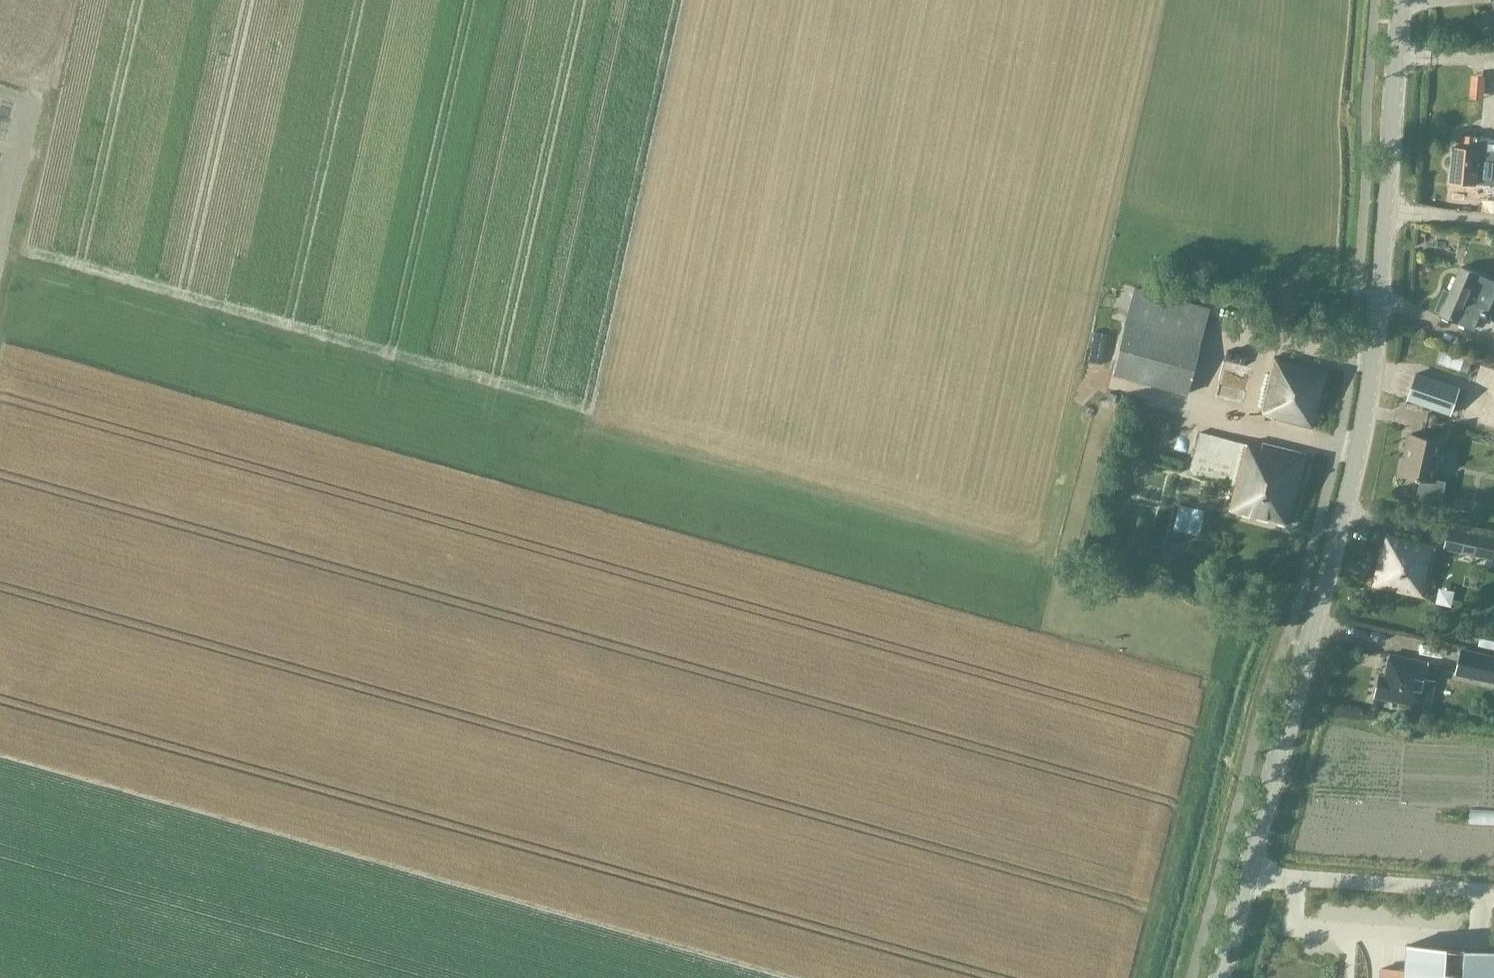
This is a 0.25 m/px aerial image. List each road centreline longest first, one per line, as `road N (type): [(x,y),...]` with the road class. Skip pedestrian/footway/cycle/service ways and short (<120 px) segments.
road 1 (tertiary): [(1218,977),(1364,410),(1400,0)]

